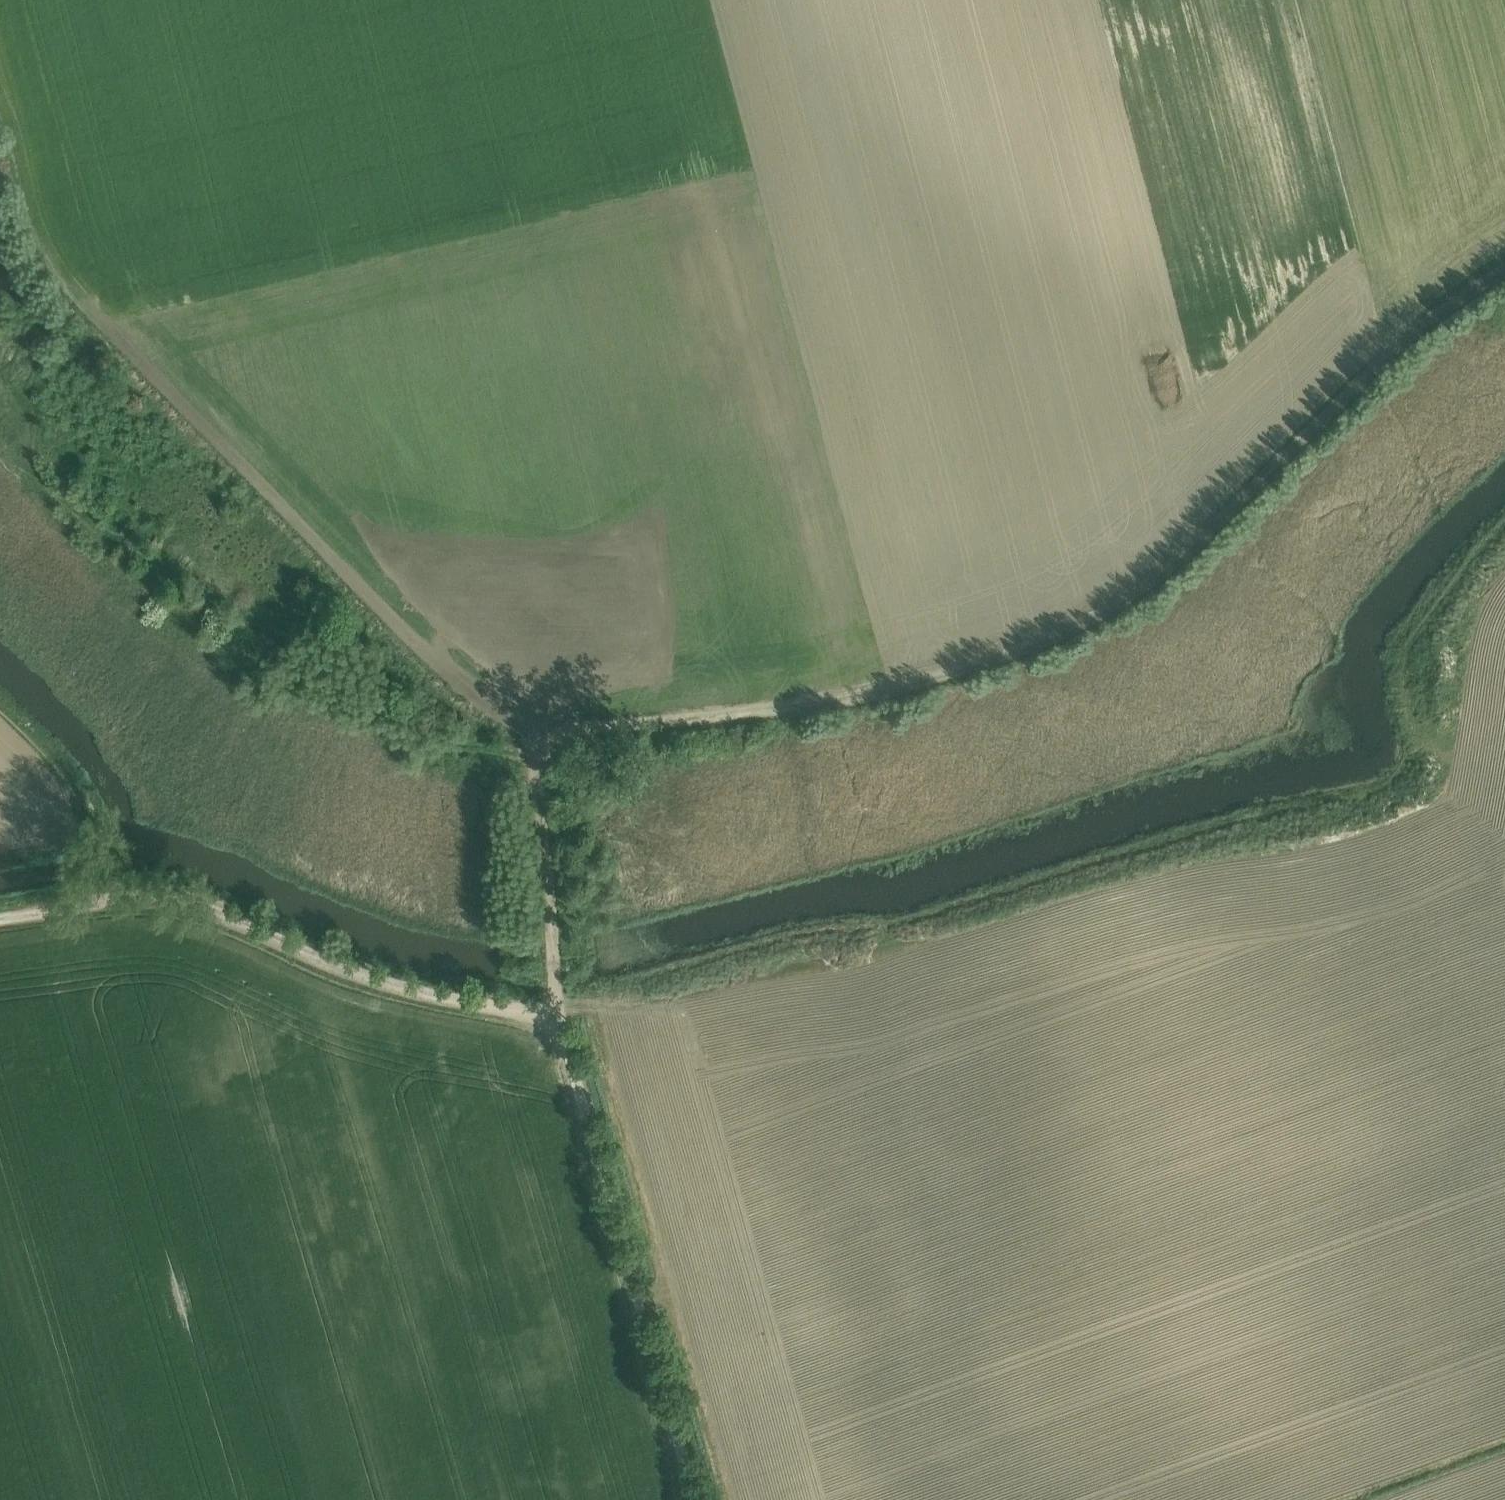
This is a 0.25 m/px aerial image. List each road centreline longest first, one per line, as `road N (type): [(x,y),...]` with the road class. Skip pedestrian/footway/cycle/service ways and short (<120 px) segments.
road 1 (track): [(97,901),(157,898),(205,909),(376,978),(565,1017),(550,939),(536,749),(547,738),(778,710),(987,655),(1063,622),(1133,586),(1374,360),(1504,270)]
road 2 (unclassified): [(565,1017),(700,1499)]

